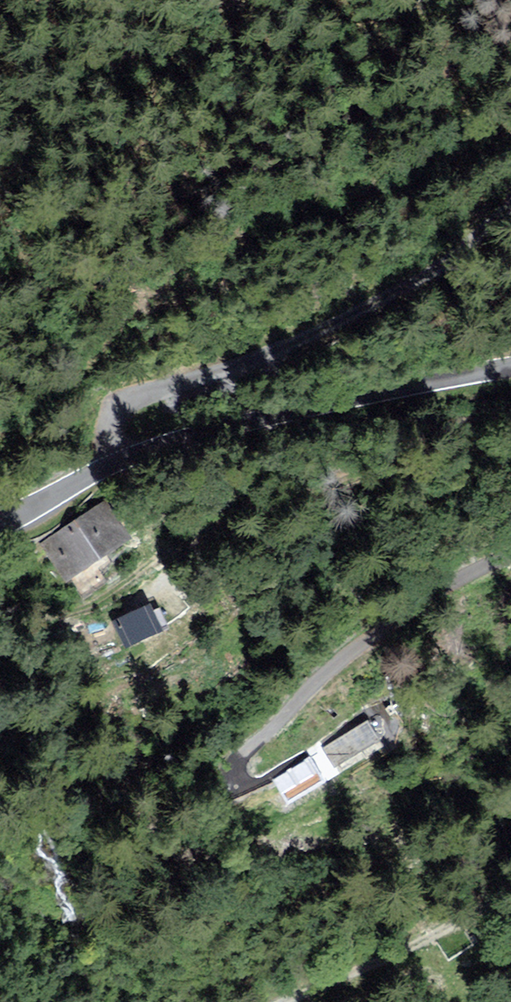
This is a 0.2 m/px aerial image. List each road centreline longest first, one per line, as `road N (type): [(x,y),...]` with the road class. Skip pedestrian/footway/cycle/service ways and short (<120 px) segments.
road 1 (track): [(0,627),(77,616),(280,490),(510,405)]
road 2 (unclassified): [(510,367),(187,439),(116,462),(0,521)]
road 3 (track): [(104,467),(134,405),(416,292),(510,229)]
road 4 (track): [(229,776),(330,672),(510,547)]
road 5 (track): [(282,1001),(472,908),(510,901)]

